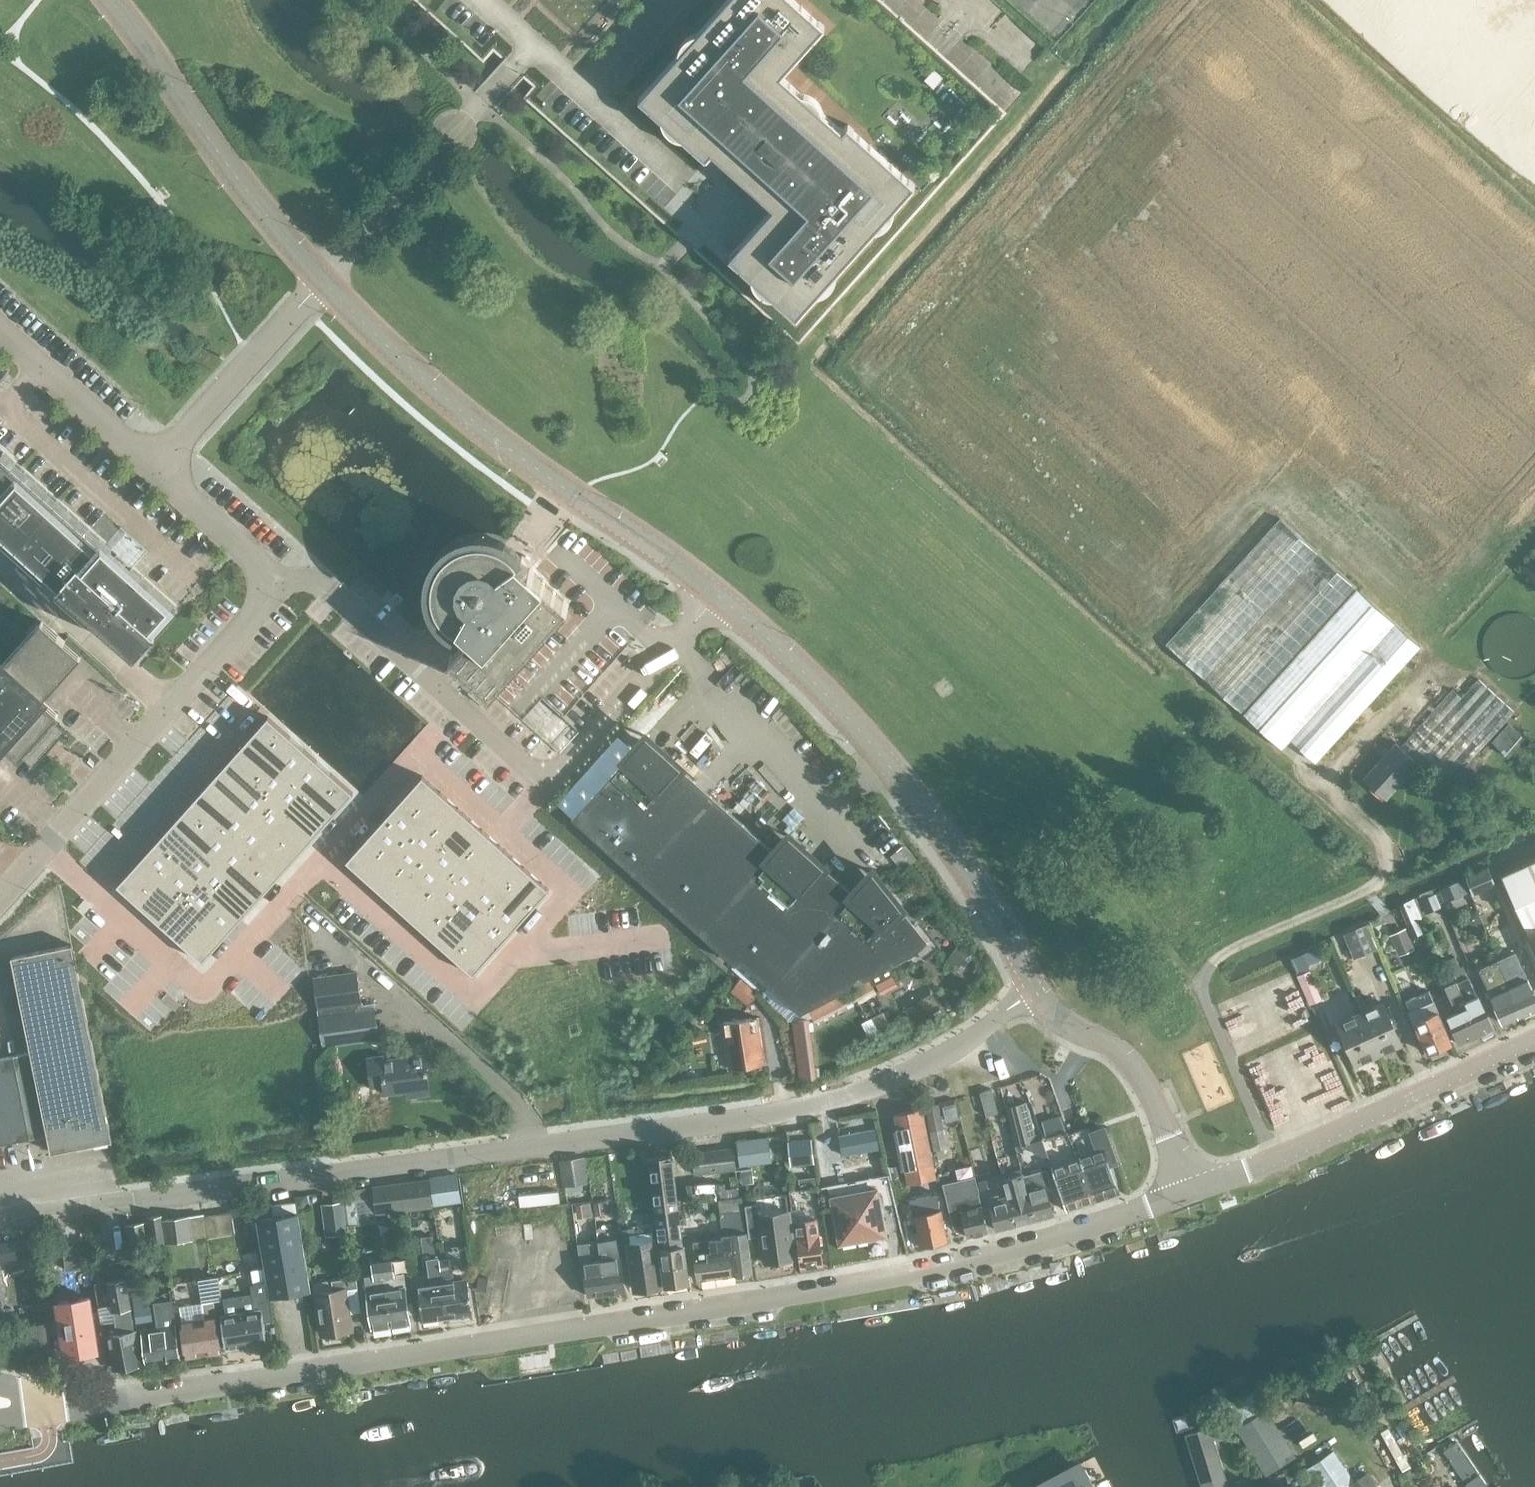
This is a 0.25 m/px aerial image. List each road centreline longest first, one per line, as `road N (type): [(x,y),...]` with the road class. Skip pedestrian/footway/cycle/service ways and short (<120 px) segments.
road 1 (residential): [(1189,1193),(1003,1253),(898,1276),(127,1402),(46,1404)]
road 2 (unclassified): [(1036,992),(895,1076),(783,1112),(60,1206)]
road 3 (unclassified): [(276,583),(313,583),(544,779),(708,588)]
road 4 (tertiary): [(1036,992),(943,833),(842,711),(764,634)]
road 5 (unclassified): [(1189,1193),(1534,1041)]
road 6 (tertiary): [(708,588),(505,448),(411,368)]
road 7 (tertiary): [(324,281),(250,197),(106,0)]
road 8 (unclassified): [(1189,1193),(1131,1063),(1059,1018),(1036,992)]
road 9 (unclassified): [(156,474),(324,281)]
road 10 (unclassified): [(166,707),(0,889)]
road 11 (unclassified): [(166,707),(0,562)]
road 12 (unclassified): [(0,336),(156,474)]
road 13 (unclassified): [(276,583),(166,707)]
road 14 (unclassified): [(156,474),(276,583)]
road 15 (tertiary): [(411,368),(324,281)]

